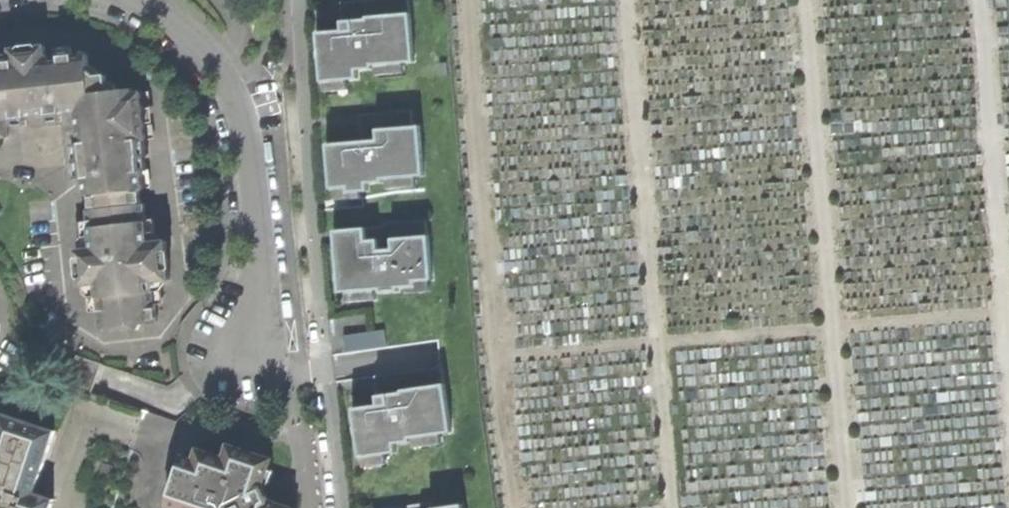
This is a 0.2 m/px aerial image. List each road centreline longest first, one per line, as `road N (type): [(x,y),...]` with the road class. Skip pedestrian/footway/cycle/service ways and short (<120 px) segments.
road 1 (residential): [(245,339),(259,250),(239,111),(197,42),(138,0)]

